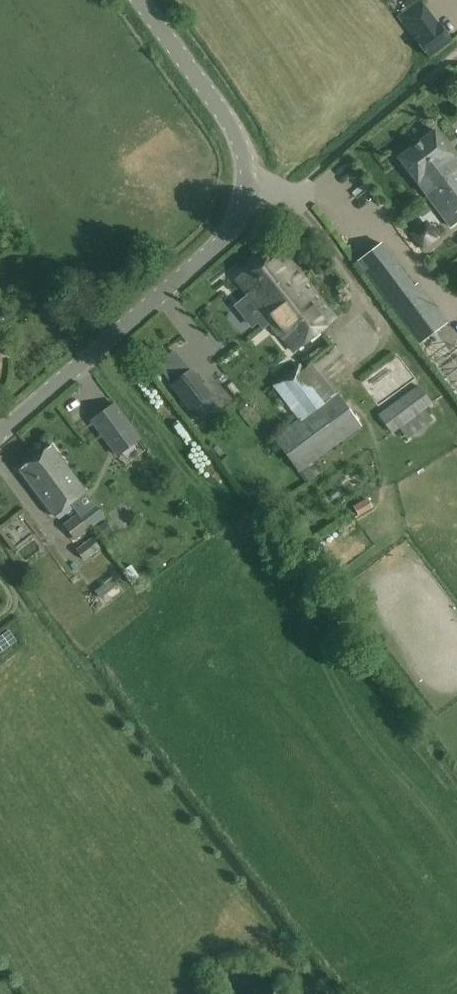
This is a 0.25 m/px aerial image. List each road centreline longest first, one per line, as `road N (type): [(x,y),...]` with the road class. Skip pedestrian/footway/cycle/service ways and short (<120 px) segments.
road 1 (unclassified): [(0,434),(227,237),(249,184)]
road 2 (unclassified): [(249,184),(245,153),(222,112),(139,0)]

